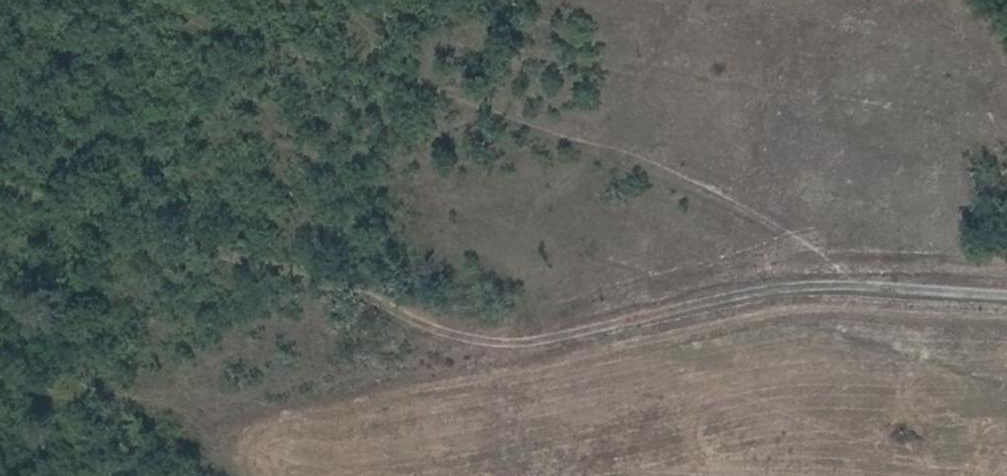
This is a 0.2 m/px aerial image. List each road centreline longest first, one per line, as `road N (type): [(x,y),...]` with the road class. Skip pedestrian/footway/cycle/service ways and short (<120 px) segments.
road 1 (track): [(358,61),(731,198),(783,226),(842,286)]
road 2 (track): [(515,339),(0,180)]
road 3 (track): [(515,339),(564,338),(774,288),(1006,296)]

